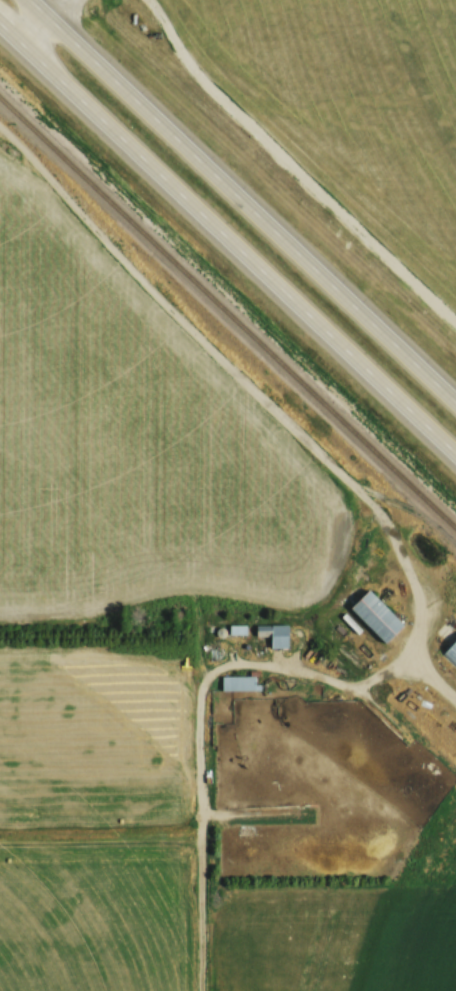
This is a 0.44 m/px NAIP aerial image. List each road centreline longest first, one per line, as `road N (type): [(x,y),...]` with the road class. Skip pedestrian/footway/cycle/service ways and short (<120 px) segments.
road 1 (trunk): [(0,20),(455,451)]
road 2 (trunk): [(455,399),(31,0)]

